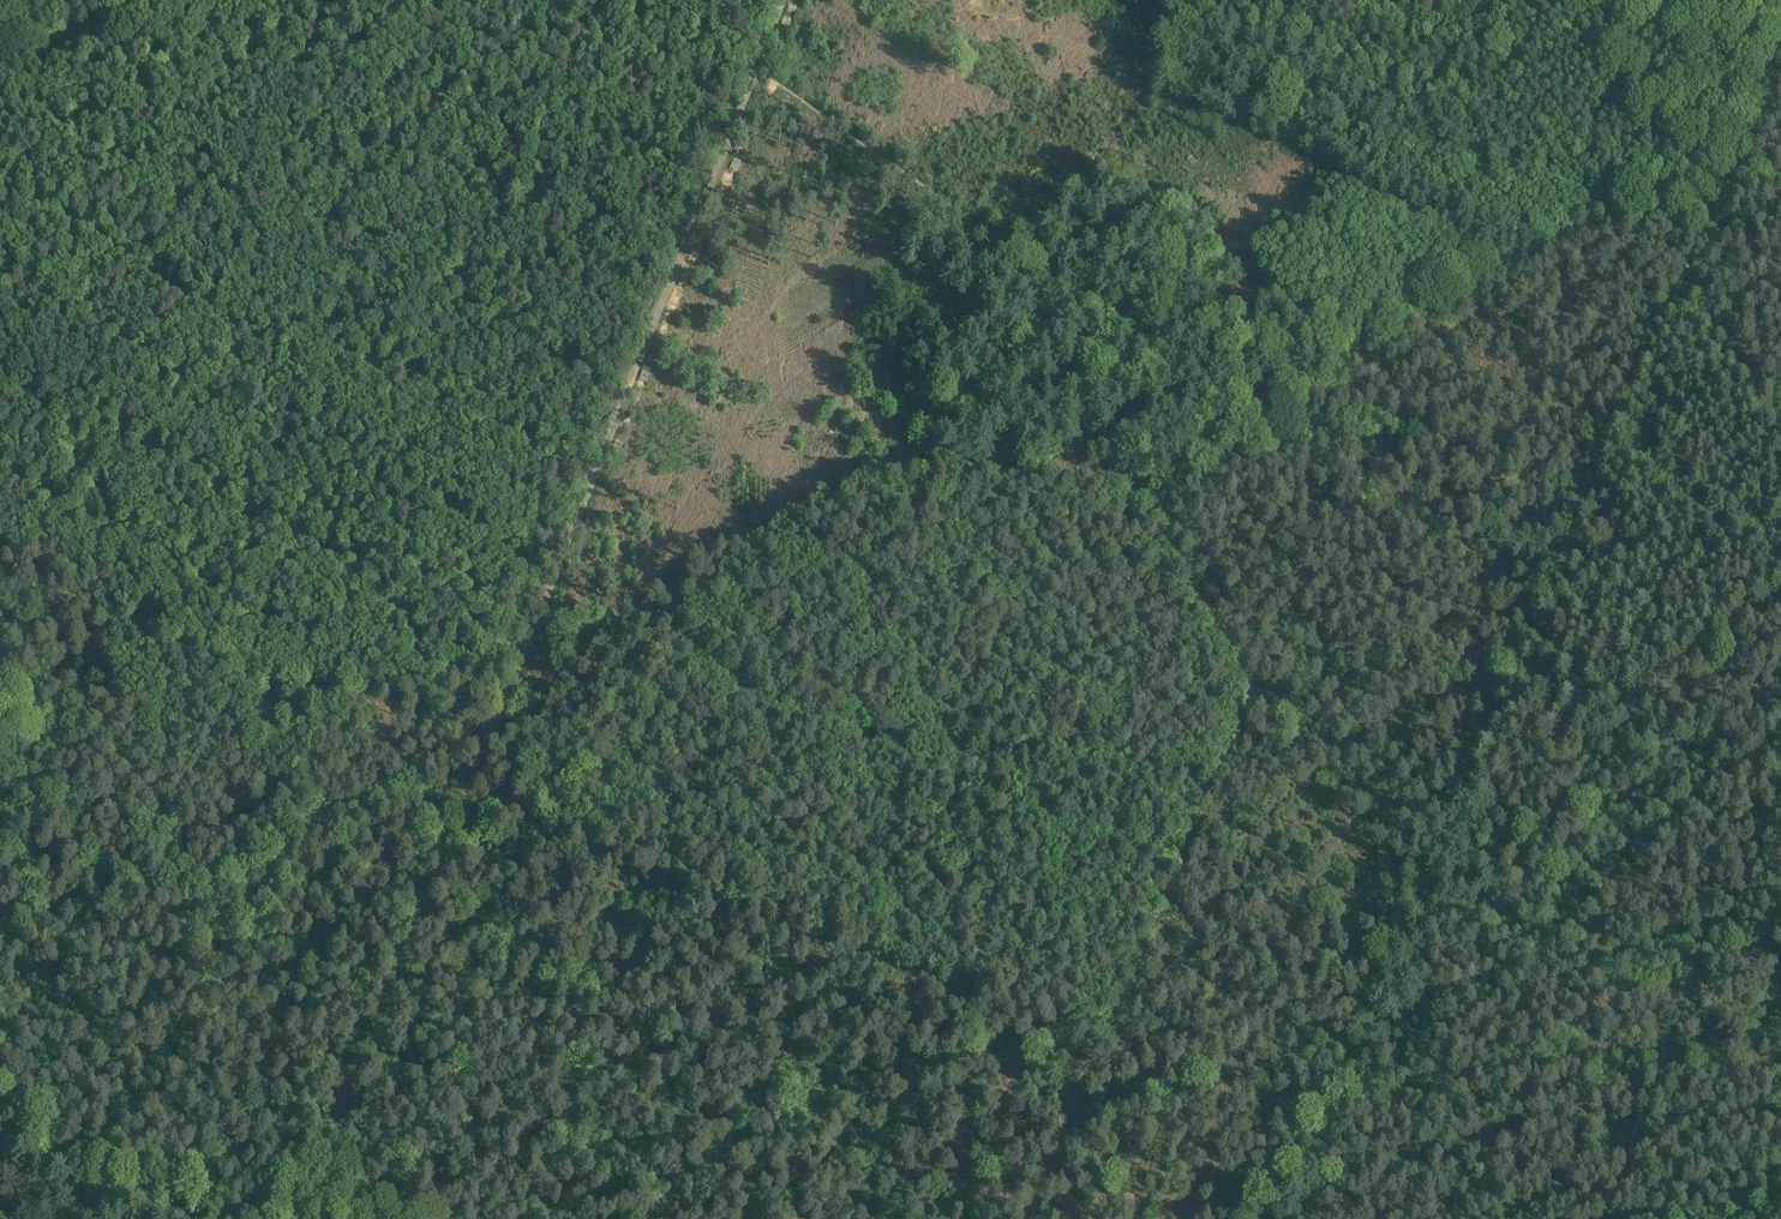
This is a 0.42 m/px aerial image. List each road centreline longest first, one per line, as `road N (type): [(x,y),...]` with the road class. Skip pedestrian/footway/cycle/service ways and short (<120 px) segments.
road 1 (track): [(787,0),(296,1218)]
road 2 (track): [(1274,1218),(1780,63)]
road 3 (track): [(168,1218),(0,1147)]

